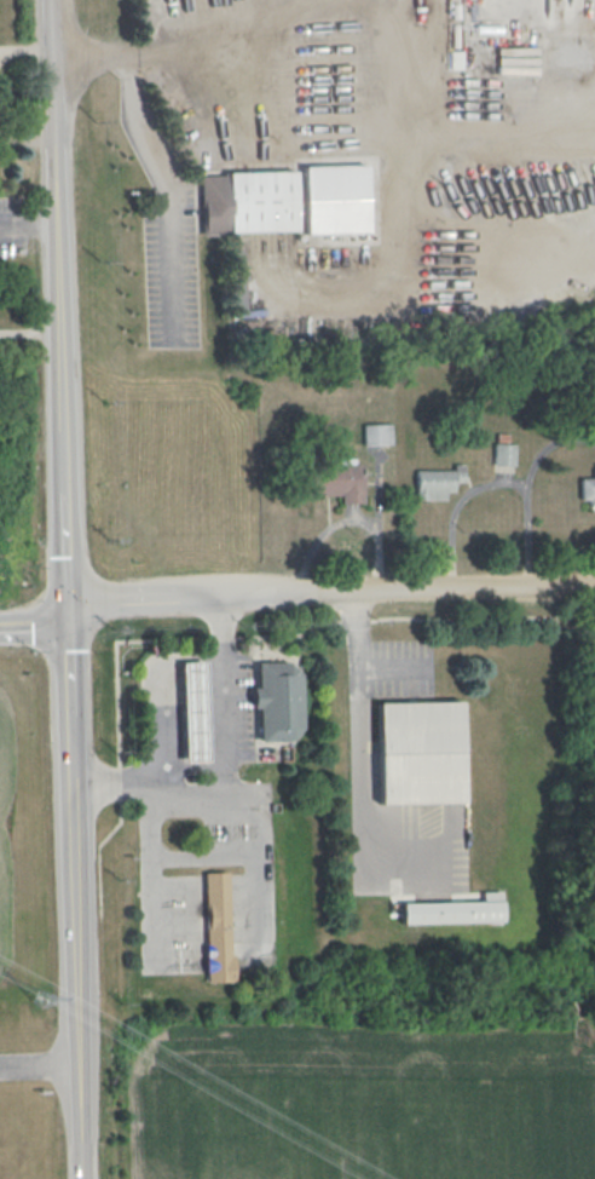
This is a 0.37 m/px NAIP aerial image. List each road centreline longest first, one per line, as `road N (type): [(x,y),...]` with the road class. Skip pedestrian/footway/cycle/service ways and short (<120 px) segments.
road 1 (tertiary): [(50,0),(62,485)]
road 2 (tertiary): [(68,707),(79,1059)]
road 3 (residential): [(316,586),(594,579)]
road 4 (residential): [(65,597),(215,590)]

